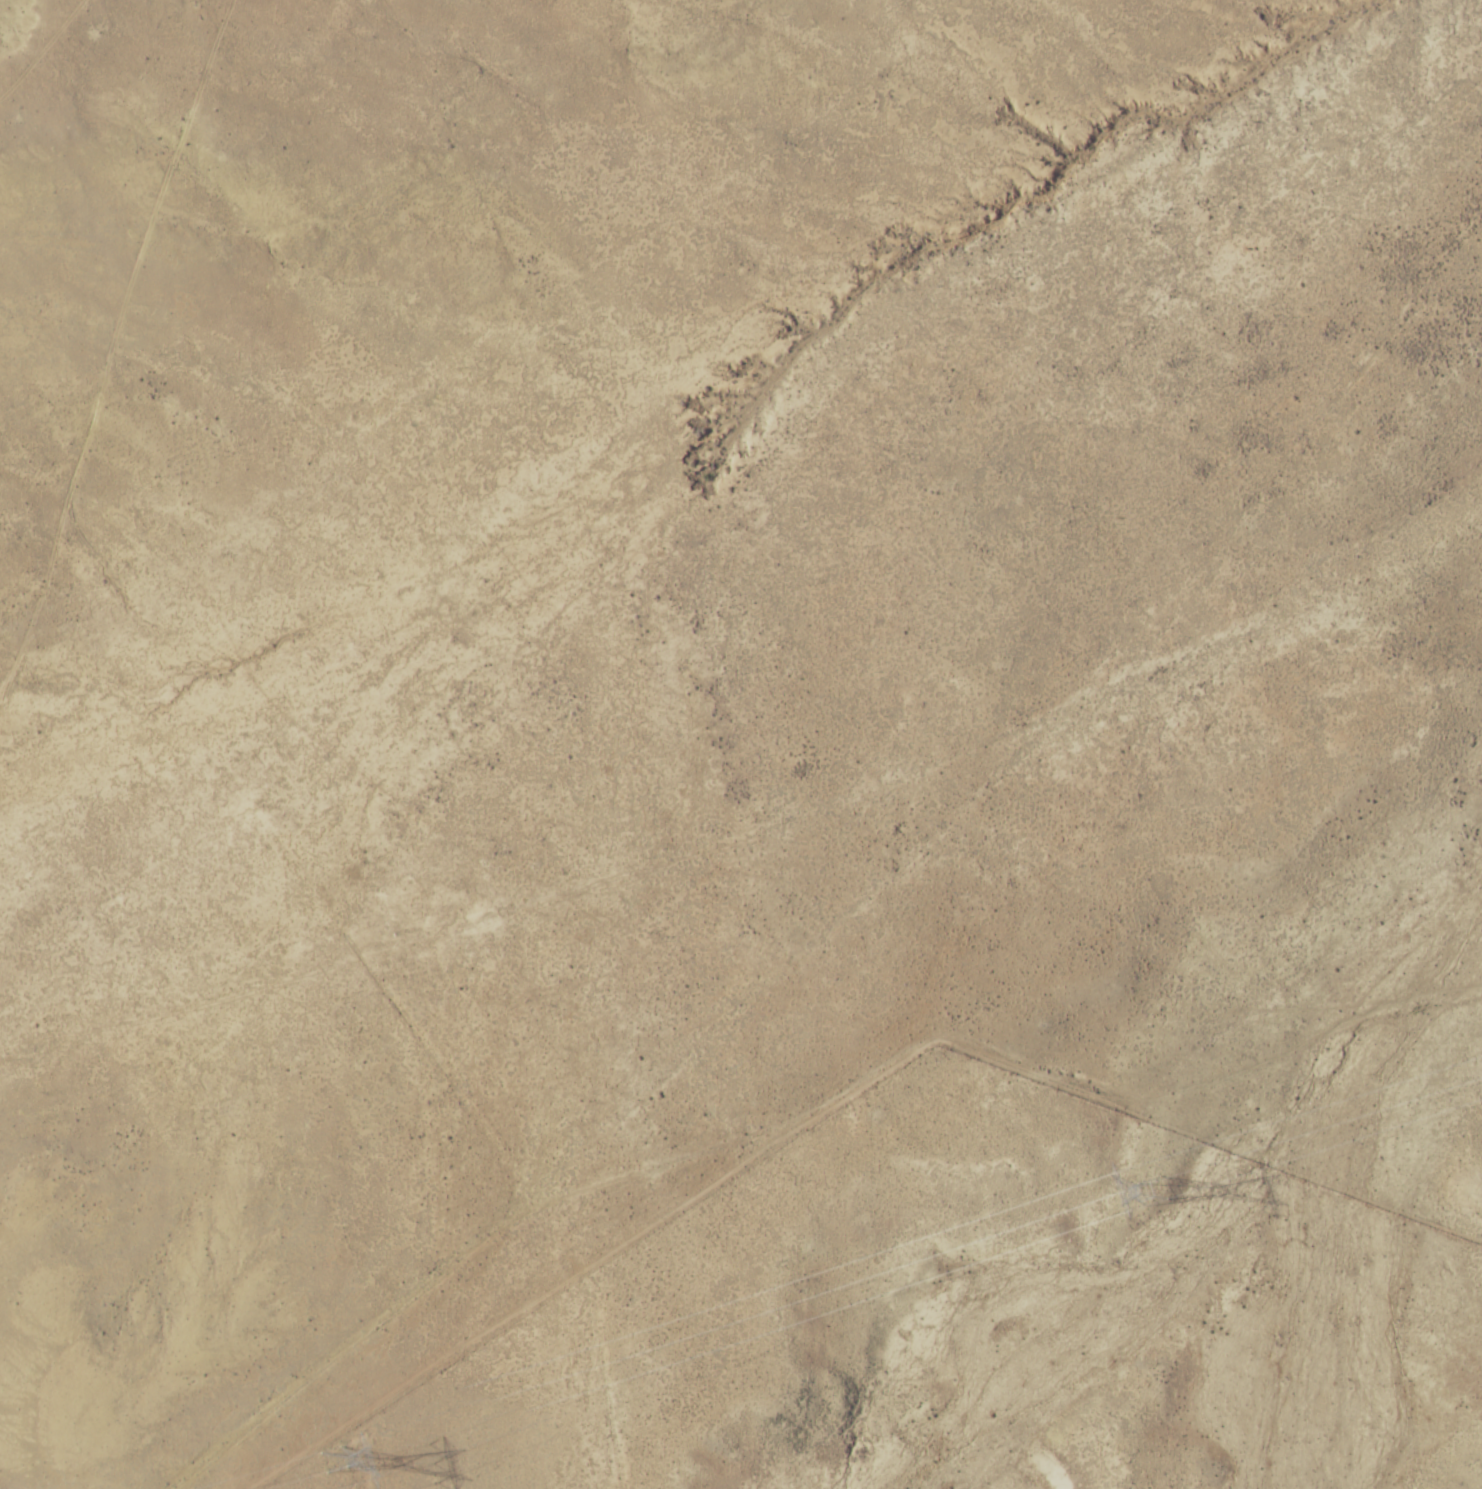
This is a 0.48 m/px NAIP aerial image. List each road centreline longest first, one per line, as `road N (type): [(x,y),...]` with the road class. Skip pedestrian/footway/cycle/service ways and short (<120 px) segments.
road 1 (track): [(150,1488),(1104,689),(1481,565)]
road 2 (track): [(1481,1007),(1304,1072),(1234,1070),(1124,1099),(1036,1111),(955,1082),(873,1082),(482,1239),(433,1251)]
road 3 (residential): [(207,0),(178,227),(120,450),(0,691)]

